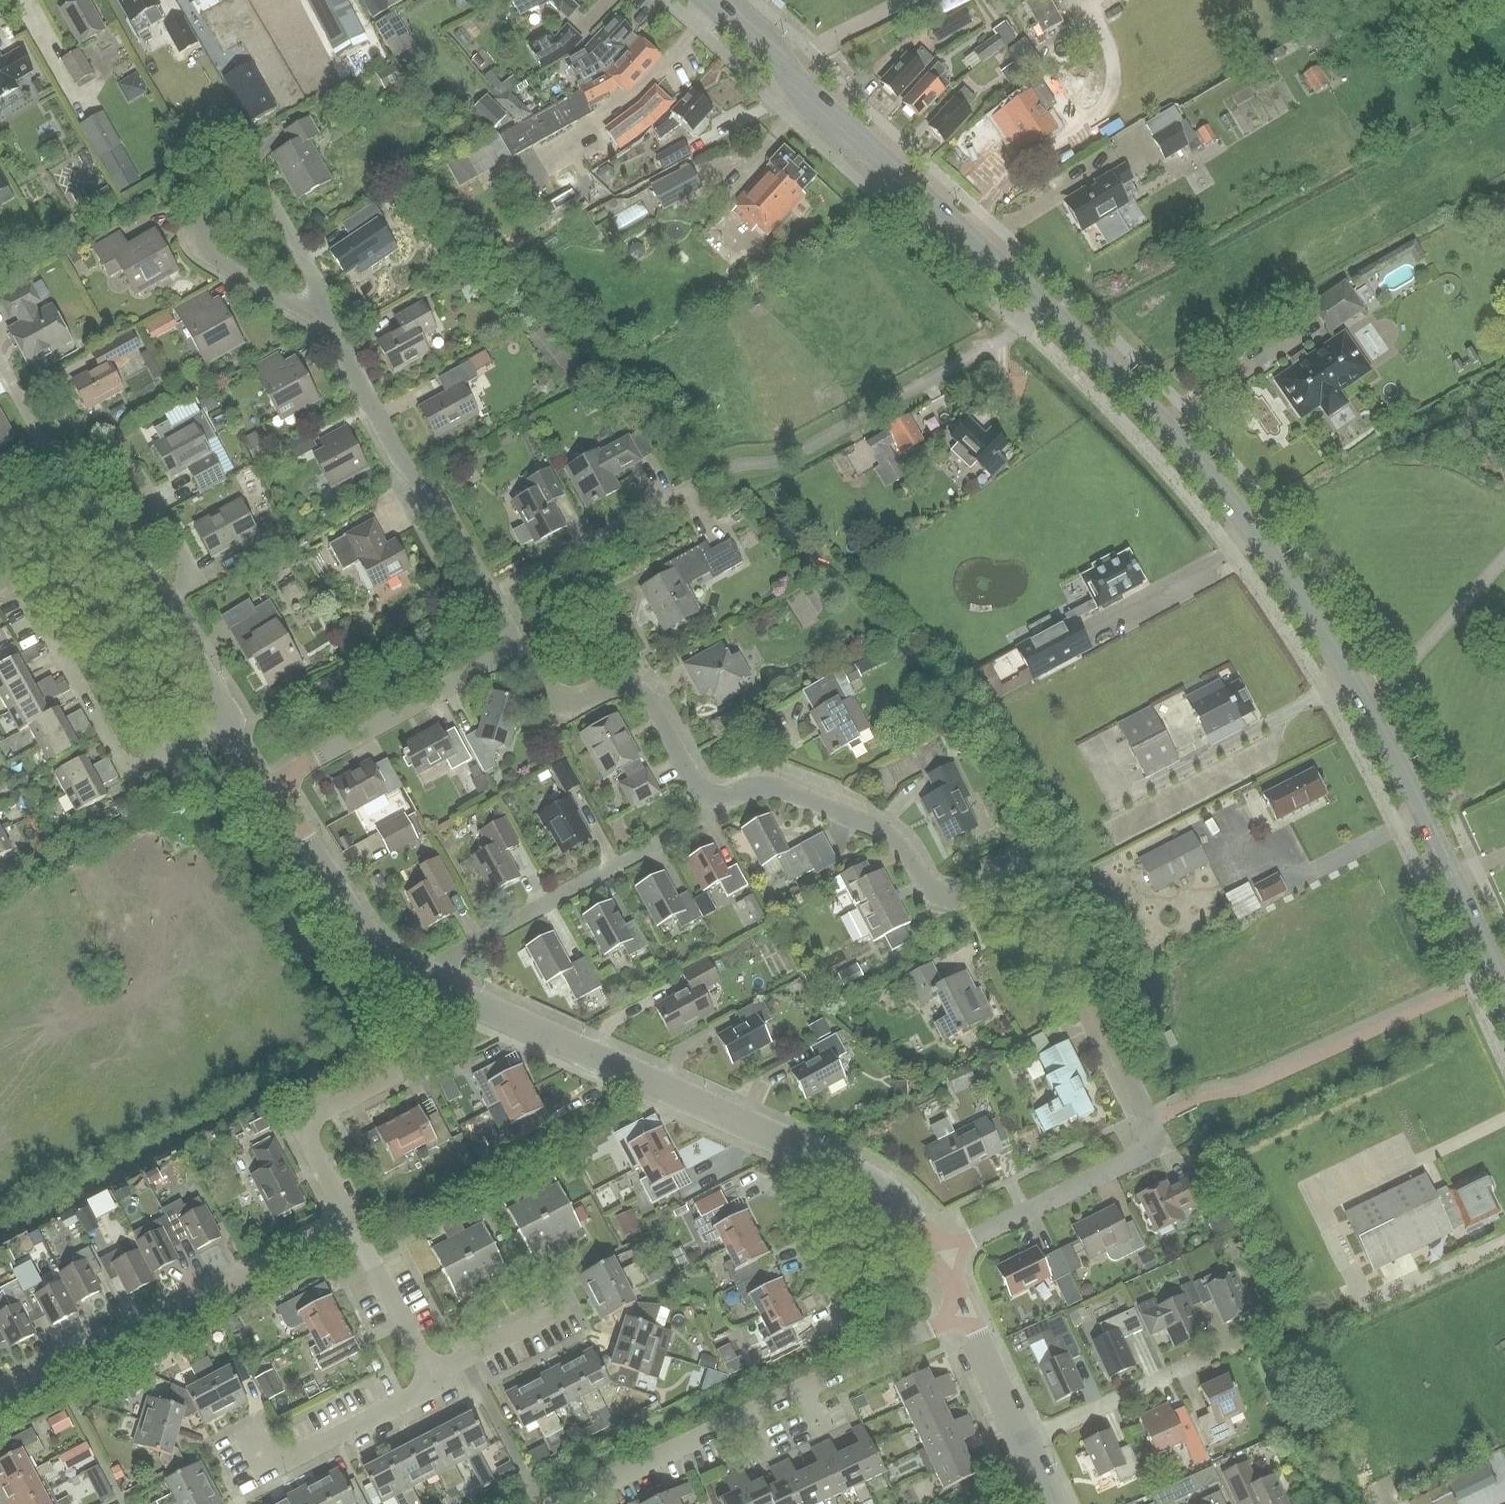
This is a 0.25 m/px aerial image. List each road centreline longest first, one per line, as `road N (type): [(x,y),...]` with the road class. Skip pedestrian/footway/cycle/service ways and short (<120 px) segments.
road 1 (secondary): [(1504,990),(1389,741),(1233,504),(1051,311),(706,0)]
road 2 (residential): [(939,1263),(1166,1146),(1027,875),(938,898),(890,834),(778,789),(718,796),(702,789),(633,686),(581,703),(547,698),(520,651)]
road 3 (residential): [(568,1503),(964,1316)]
road 4 (residential): [(0,1399),(342,1222)]
road 5 (residential): [(792,1140),(441,988)]
road 6 (residential): [(157,603),(202,577),(182,540),(148,490),(55,430),(0,348)]
road 7 (residential): [(225,728),(138,774),(125,772),(0,557)]
road 8 (residential): [(333,328),(315,275),(270,197),(238,192),(210,205),(200,227),(210,256),(286,302)]
road 9 (residential): [(491,595),(434,491),(399,457),(333,328)]
road 10 (residential): [(342,1222),(302,1136),(310,1121),(401,1075),(441,988)]
road 11 (residential): [(939,1263),(834,1311),(781,1195),(792,1140)]
road 12 (residential): [(420,978),(666,845)]
road 13 (residential): [(278,789),(520,651)]
road 14 (residential): [(420,978),(362,934),(278,789)]
road 15 (residential): [(242,1434),(264,1474),(435,1388)]
road 16 (residential): [(491,595),(695,486)]
road 17 (residential): [(157,603),(93,515),(75,504),(54,501),(0,525)]
road 18 (residential): [(1024,1441),(1210,1354)]
road 19 (residential): [(939,1263),(922,1226),(875,1180),(792,1140)]
road 20 (residential): [(435,1388),(342,1222)]
road 21 (residential): [(435,1388),(466,1356),(566,1305)]
road 22 (residential): [(225,728),(157,603)]
road 23 (residential): [(1024,1441),(964,1316)]

